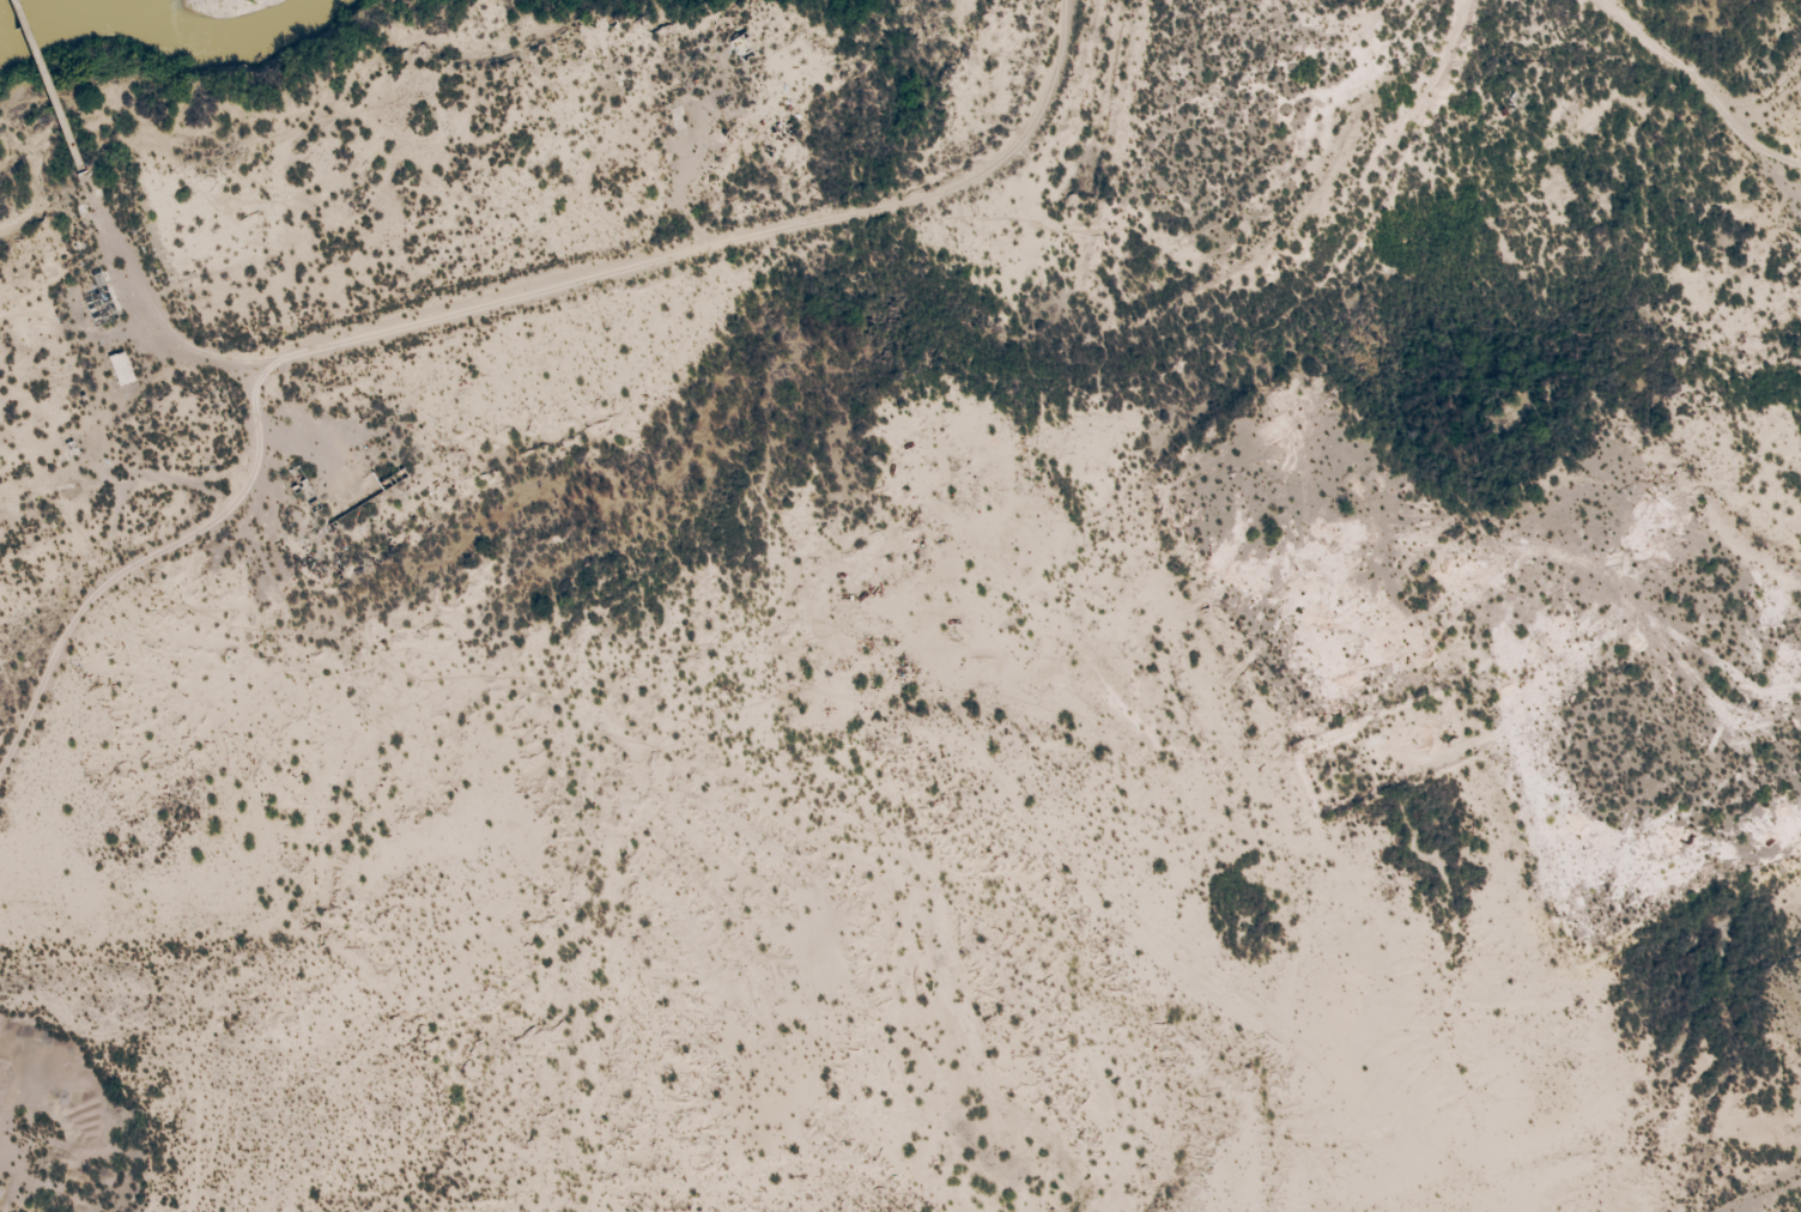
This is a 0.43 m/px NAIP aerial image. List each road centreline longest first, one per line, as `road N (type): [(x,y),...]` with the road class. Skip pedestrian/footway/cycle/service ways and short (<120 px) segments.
road 1 (tertiary): [(79,168),(137,293),(190,347),(248,363),(350,347),(896,206),(938,188),(1018,115),(1055,65),(1063,0)]
road 2 (tertiary): [(1800,163),(1764,147),(1738,116),(1594,0)]
road 3 (tertiary): [(16,18),(79,168)]

